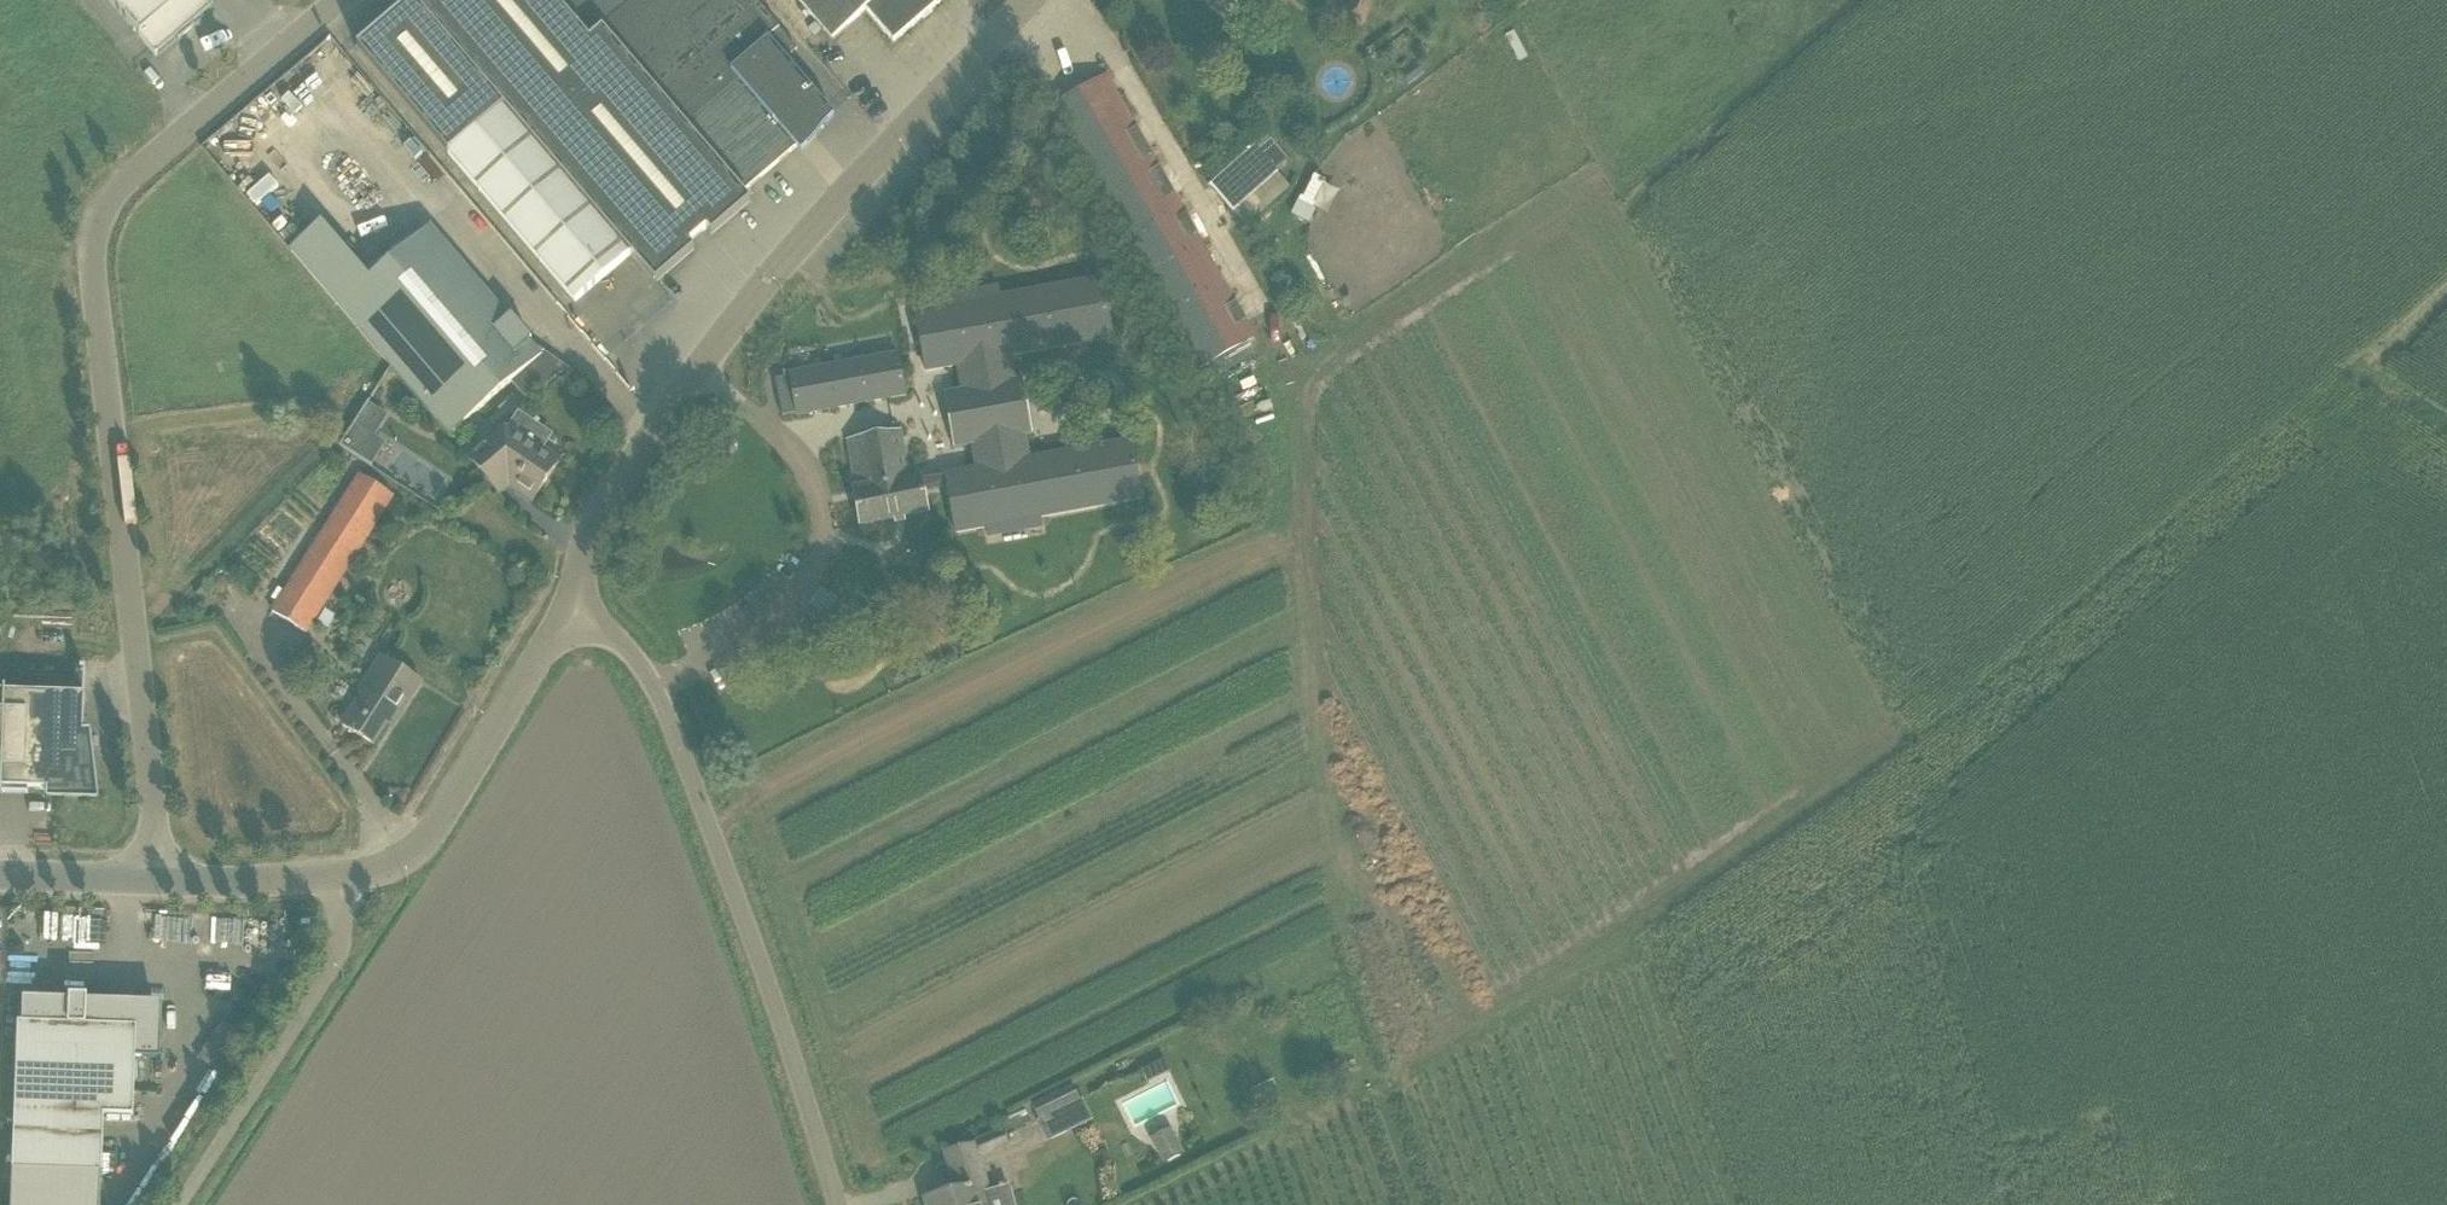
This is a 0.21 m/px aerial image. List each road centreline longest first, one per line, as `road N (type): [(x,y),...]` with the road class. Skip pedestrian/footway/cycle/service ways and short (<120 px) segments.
road 1 (unclassified): [(162,883),(93,284),(97,234),(125,187),(349,0)]
road 2 (unclassified): [(572,611),(597,517),(742,310),(1030,0)]
road 3 (unclassified): [(836,1204),(766,978),(652,679),(605,631),(572,611)]
road 4 (unclassified): [(175,1204),(339,952),(336,876)]
road 5 (unclassified): [(336,876),(386,870),(423,844),(572,611)]
road 6 (unclassified): [(162,883),(336,876)]
road 7 (unclassified): [(0,878),(162,883)]

